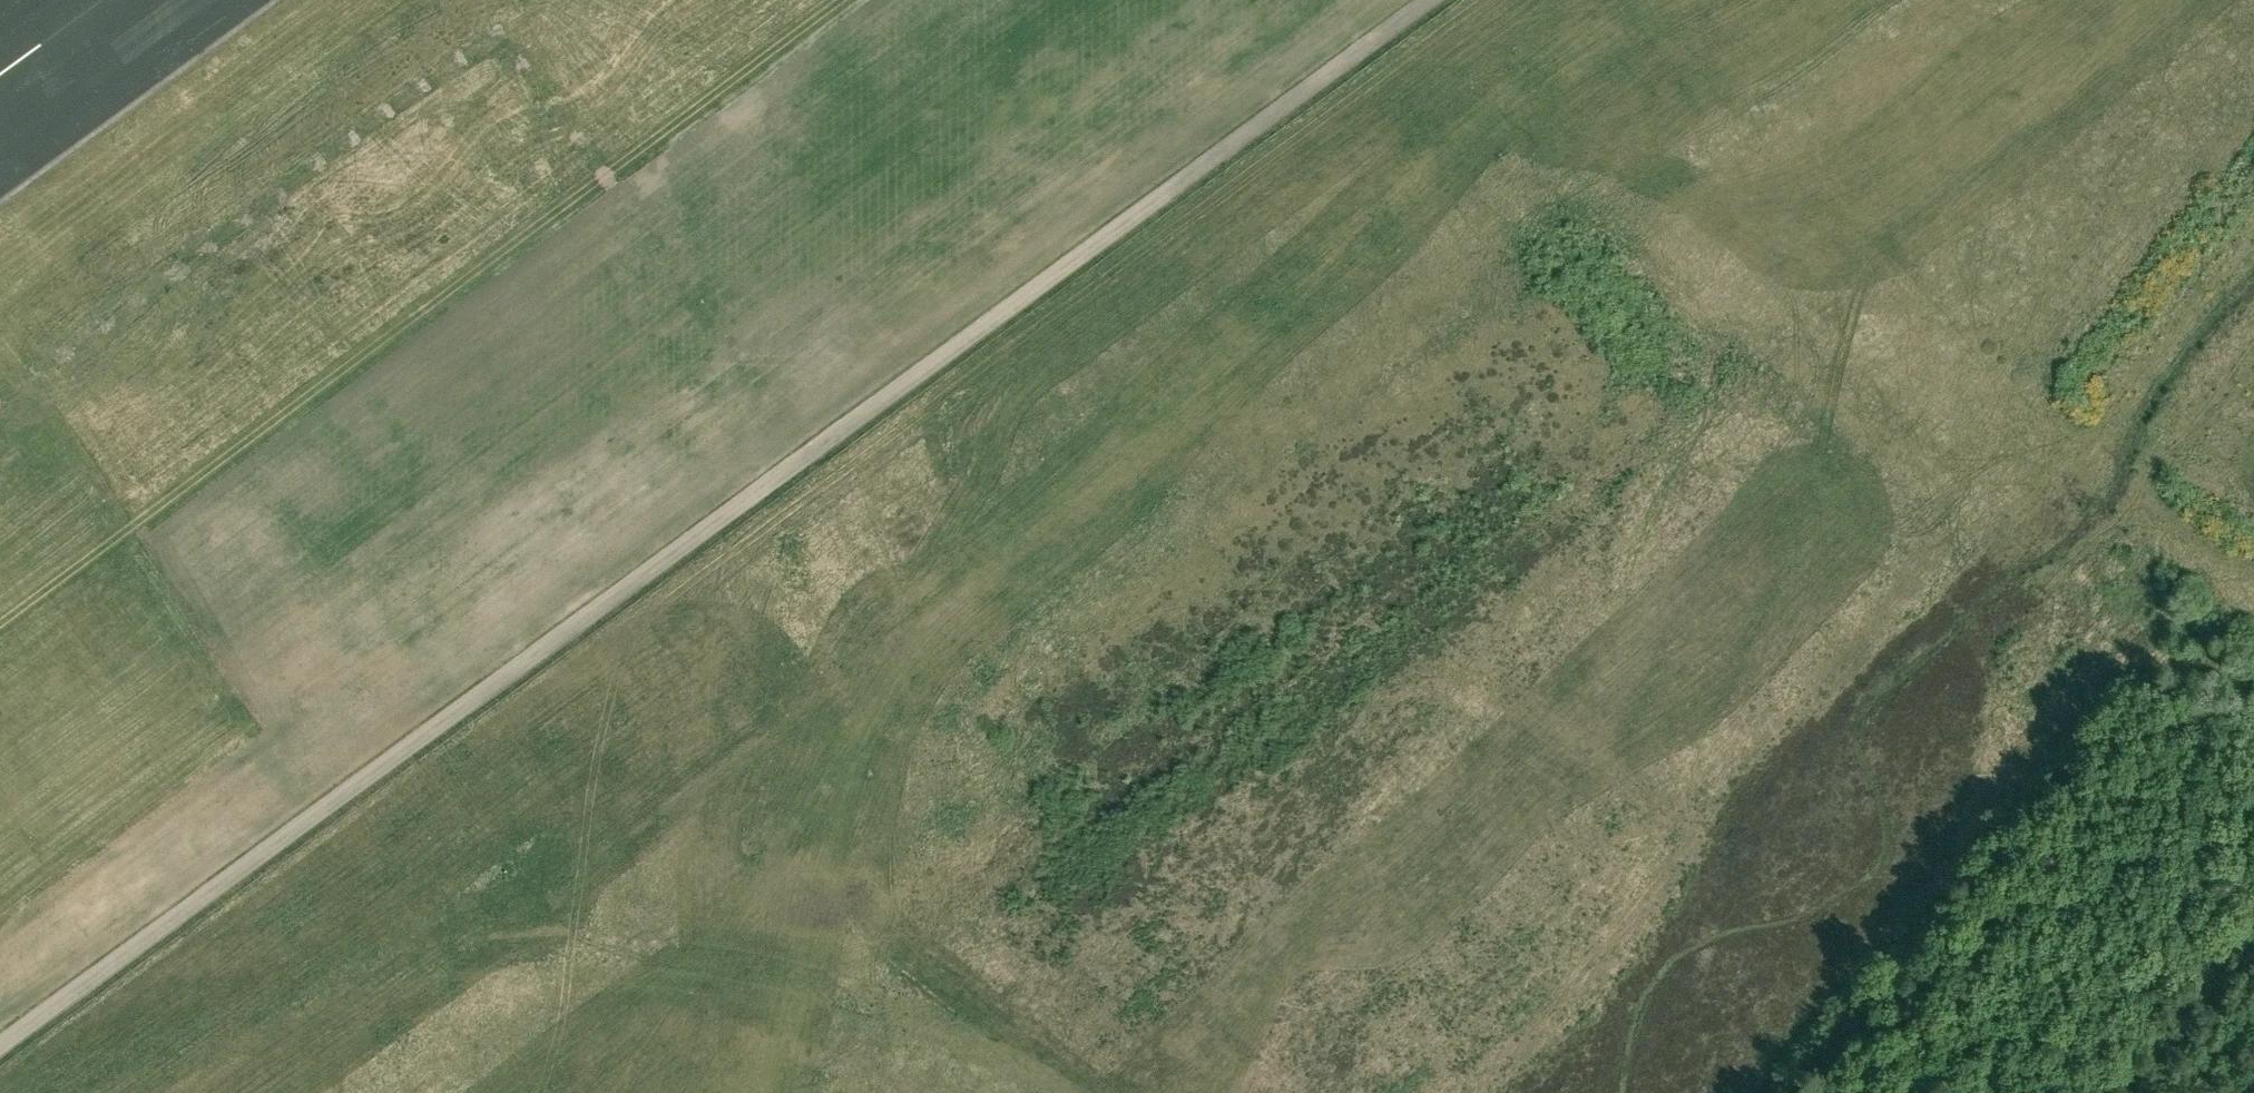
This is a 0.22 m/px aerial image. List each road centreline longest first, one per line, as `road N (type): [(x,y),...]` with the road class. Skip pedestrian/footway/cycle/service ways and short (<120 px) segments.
road 1 (track): [(1431,0),(0,1046)]

